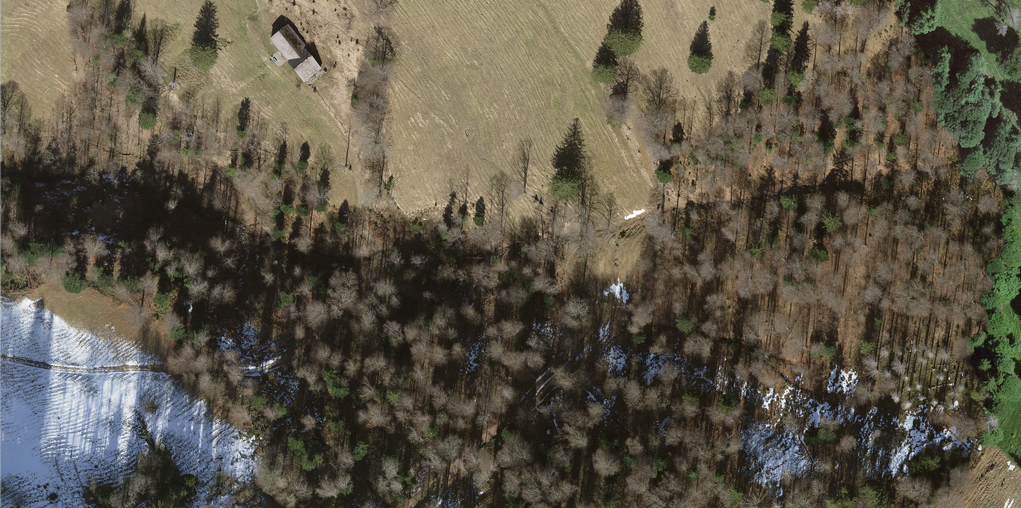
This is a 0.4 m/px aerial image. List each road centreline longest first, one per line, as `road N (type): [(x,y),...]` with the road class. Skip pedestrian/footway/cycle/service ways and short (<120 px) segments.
road 1 (track): [(246,17),(333,121),(351,158),(378,251),(364,301),(312,348),(237,372),(92,372),(0,358)]
road 2 (track): [(506,420),(593,356),(622,318),(670,212),(642,180),(585,66),(537,0)]
road 3 (track): [(506,420),(586,335),(603,296)]
road 4 (track): [(406,507),(506,420)]

